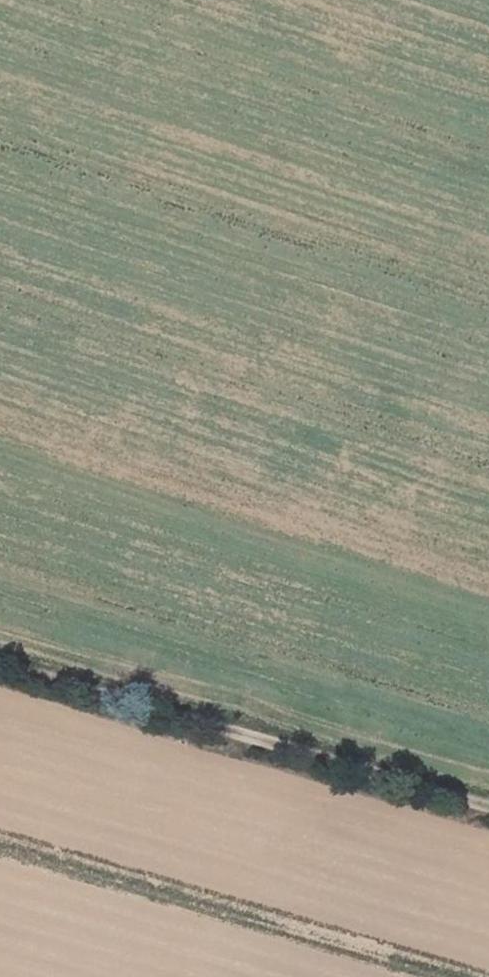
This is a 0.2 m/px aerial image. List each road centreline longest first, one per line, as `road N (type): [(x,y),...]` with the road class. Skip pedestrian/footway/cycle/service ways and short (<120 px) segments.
road 1 (track): [(488,804),(0,660)]

